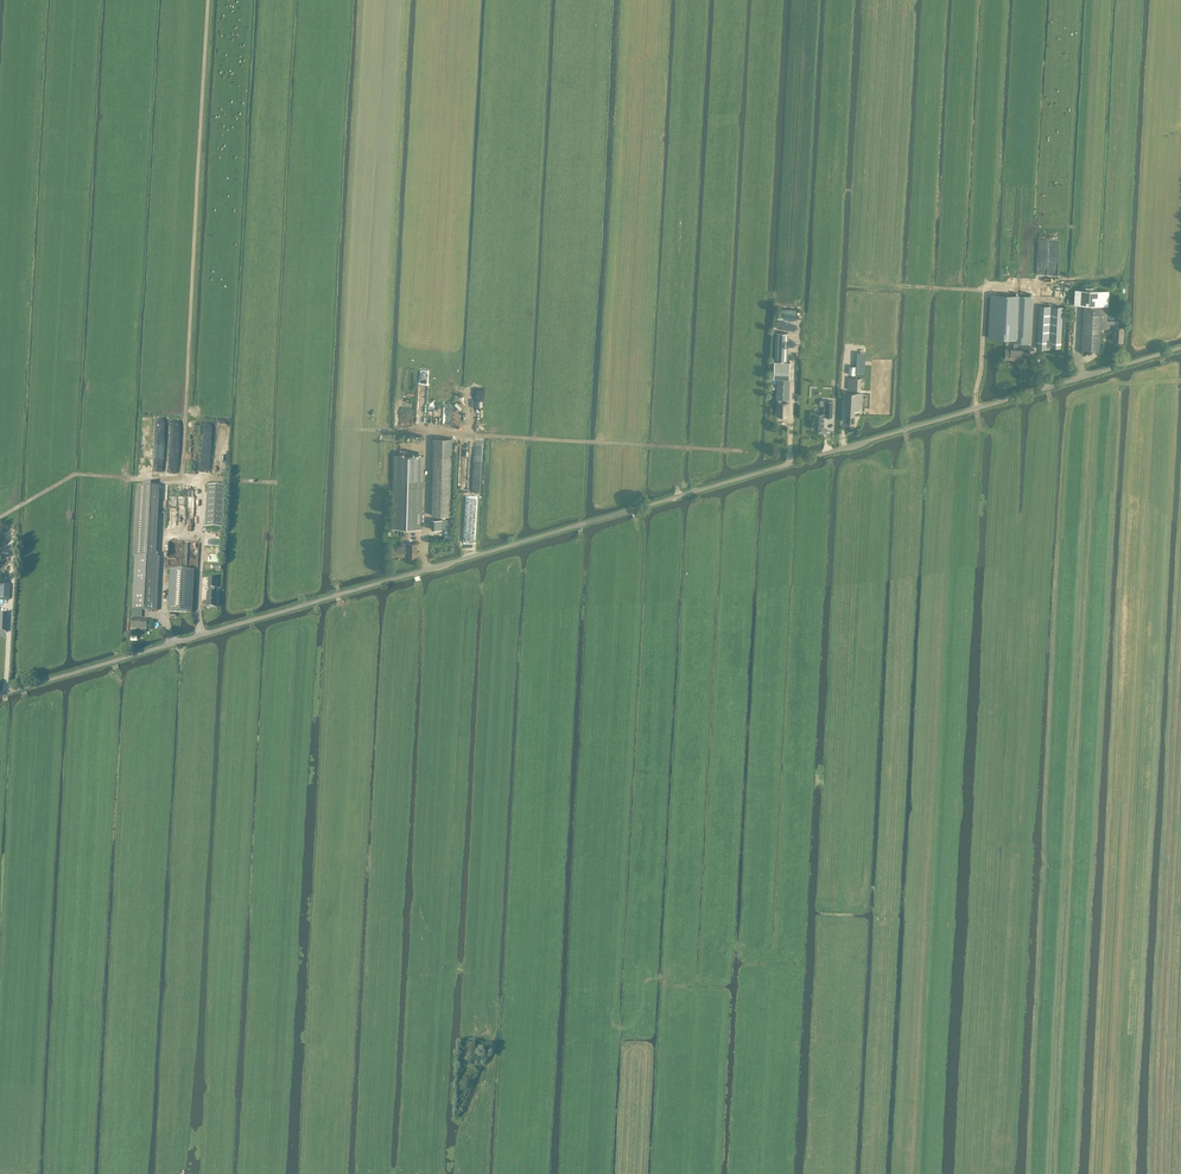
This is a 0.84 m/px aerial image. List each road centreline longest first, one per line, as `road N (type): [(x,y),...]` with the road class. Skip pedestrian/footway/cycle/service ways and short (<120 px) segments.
road 1 (unclassified): [(0,694),(1180,348)]
road 2 (track): [(206,0),(184,481),(202,483)]
road 3 (track): [(348,429),(740,449)]
road 4 (track): [(1149,1173),(1162,834),(1180,812),(1180,793)]
road 5 (track): [(887,284),(984,290),(976,408),(981,429),(1001,439),(999,458)]
road 6 (track): [(0,516),(72,476),(184,481)]

